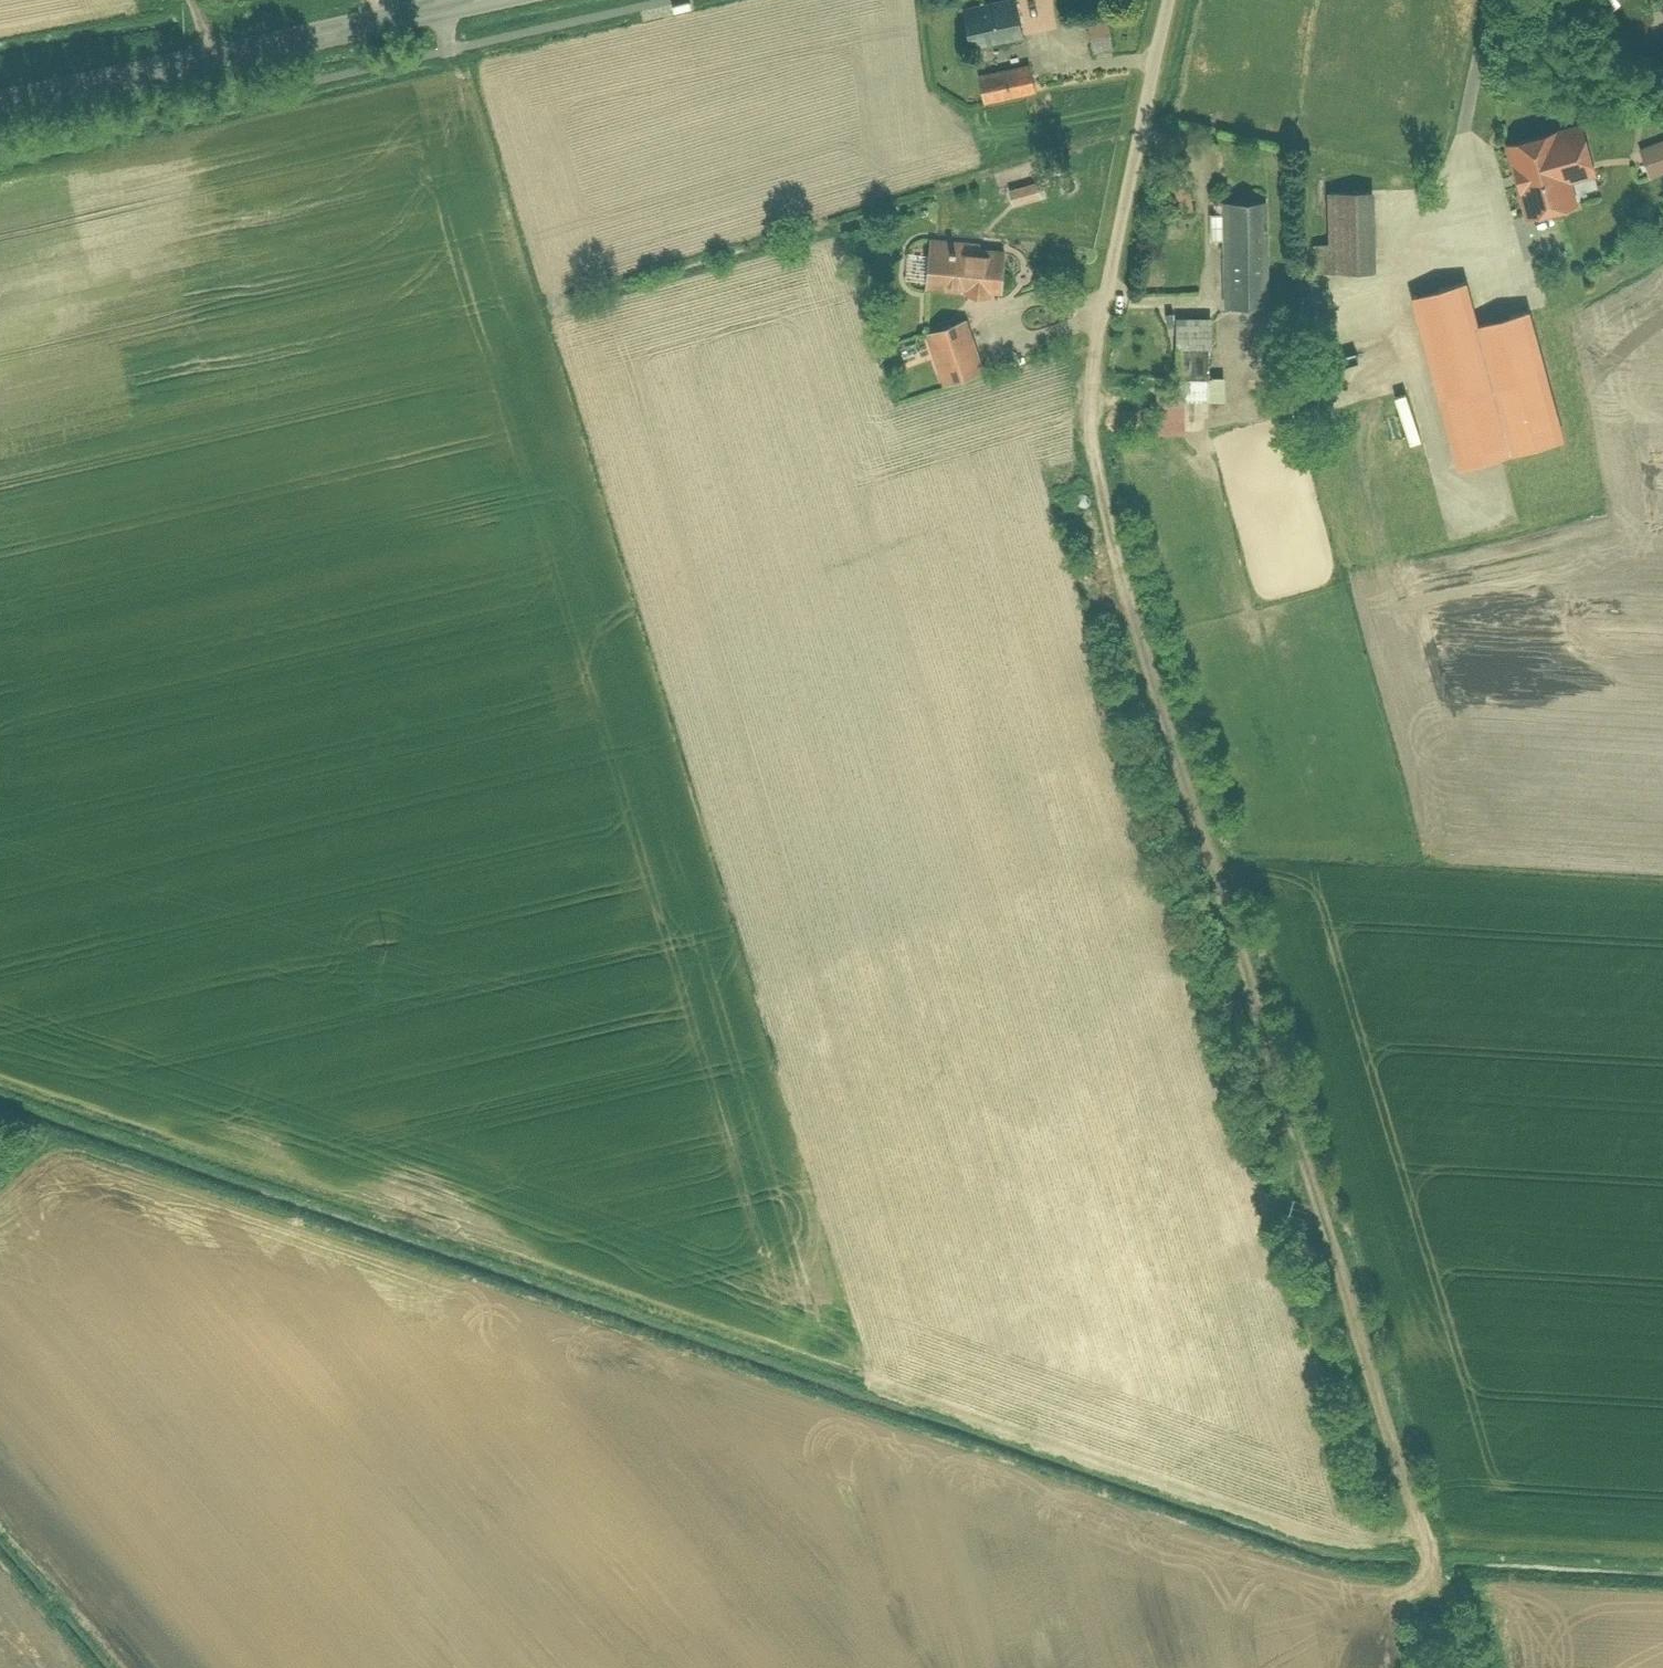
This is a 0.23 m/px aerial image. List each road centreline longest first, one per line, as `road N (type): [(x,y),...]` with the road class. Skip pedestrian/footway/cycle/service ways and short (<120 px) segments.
road 1 (track): [(1470,1667),(1087,416),(1173,0)]
road 2 (tertiary): [(0,105),(479,0)]

